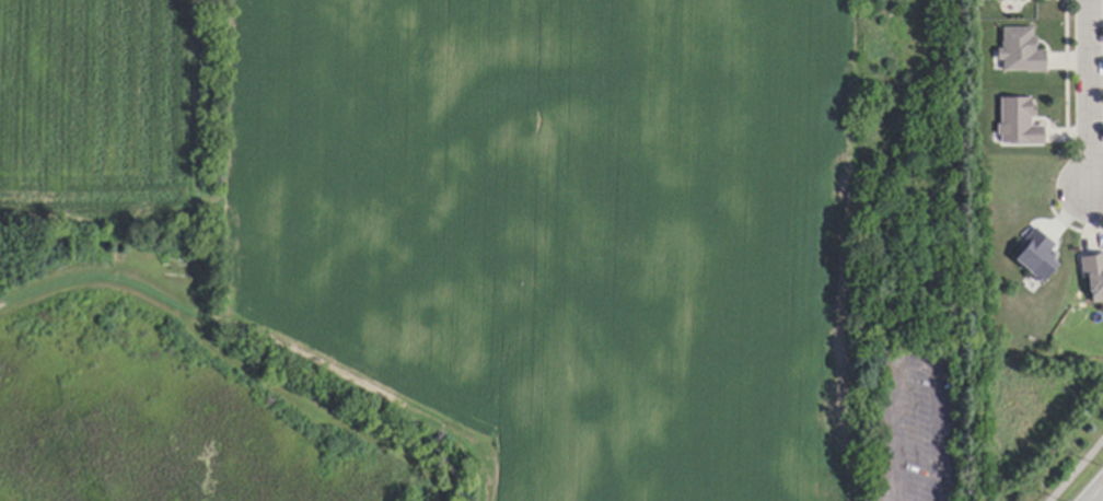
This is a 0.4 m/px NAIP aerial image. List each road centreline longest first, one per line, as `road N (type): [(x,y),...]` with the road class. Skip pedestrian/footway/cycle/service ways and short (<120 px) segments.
road 1 (residential): [(1094,187),(1089,0)]

